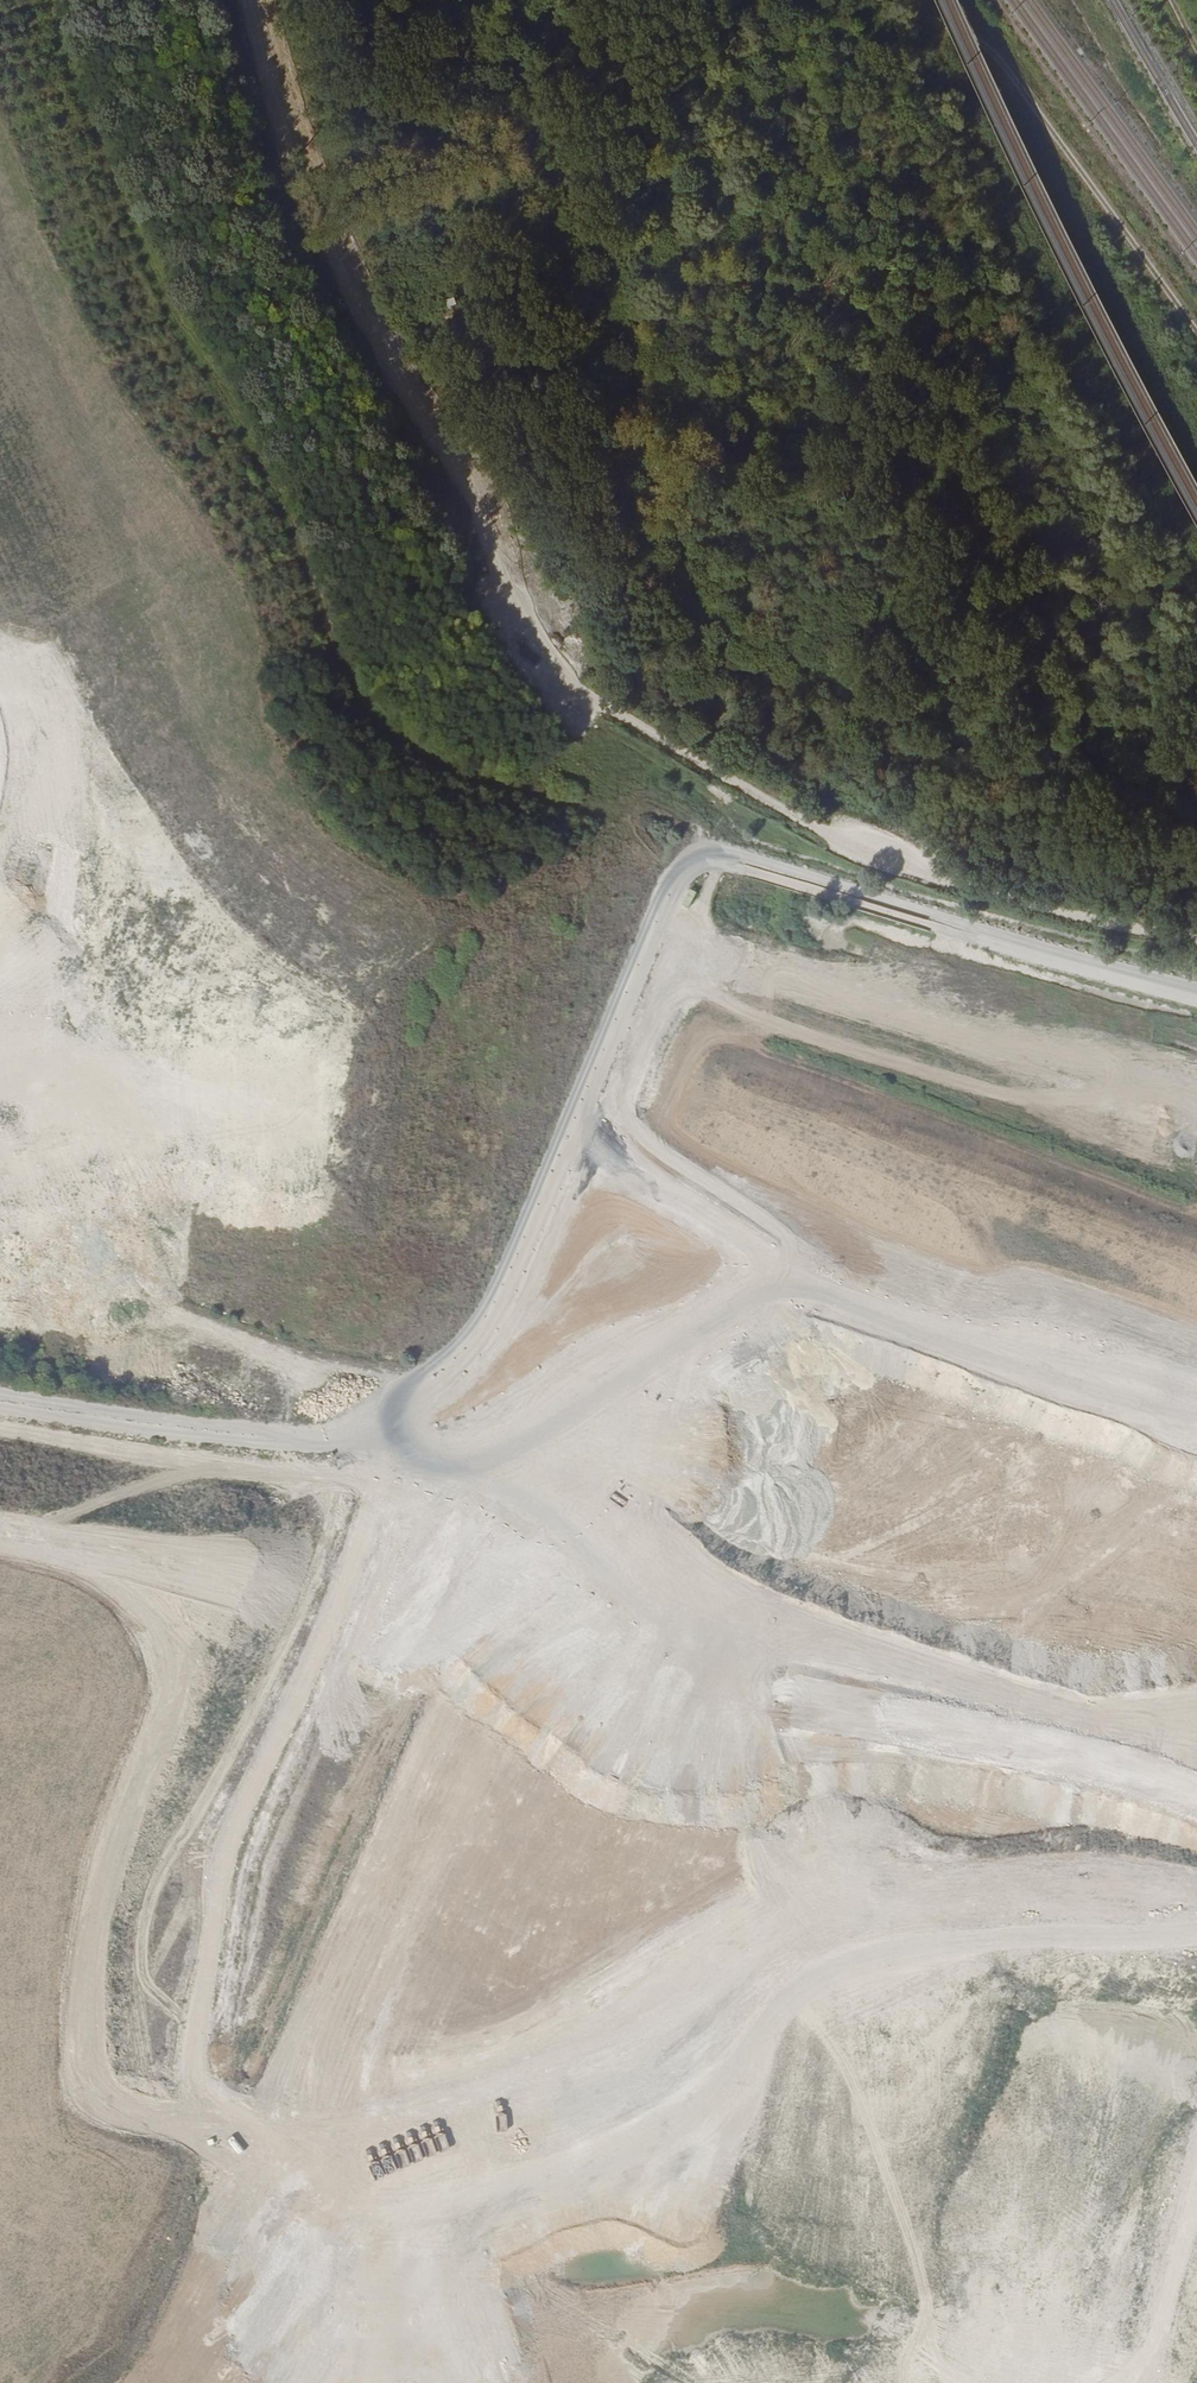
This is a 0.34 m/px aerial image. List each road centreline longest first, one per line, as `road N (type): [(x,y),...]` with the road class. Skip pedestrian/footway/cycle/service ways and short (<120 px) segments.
road 1 (track): [(1196,937),(858,850),(557,677),(512,611),(489,510),(386,352),(325,236),(243,0)]
road 2 (track): [(910,0),(1042,126),(1196,332)]

